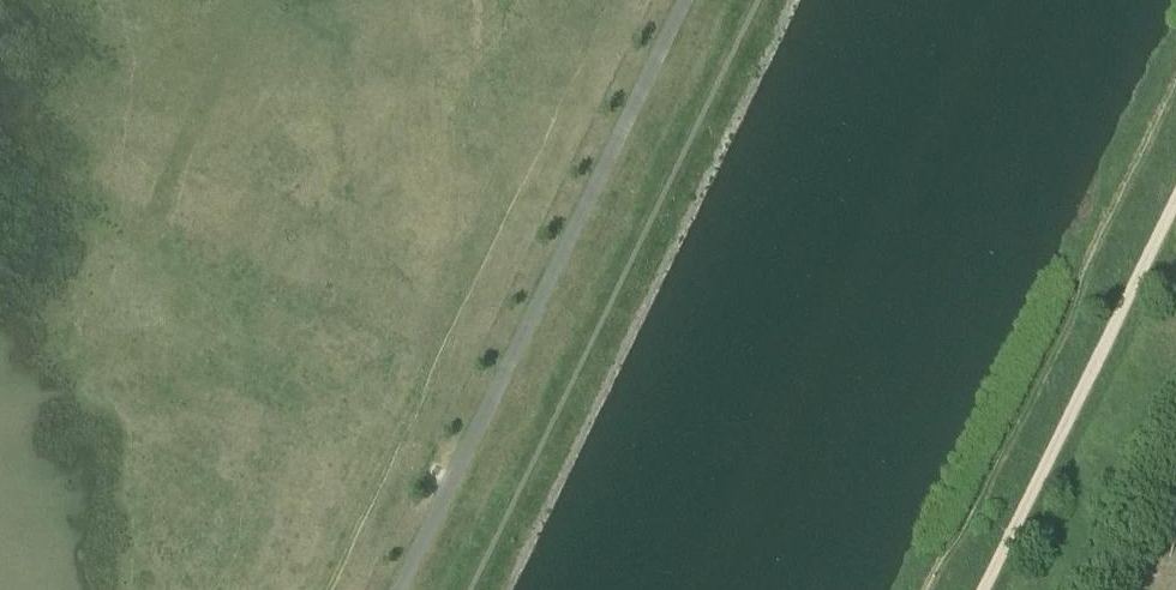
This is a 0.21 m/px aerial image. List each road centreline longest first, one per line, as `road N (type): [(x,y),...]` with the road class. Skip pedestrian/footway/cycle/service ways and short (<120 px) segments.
road 1 (unclassified): [(989,589),(1175,204)]

